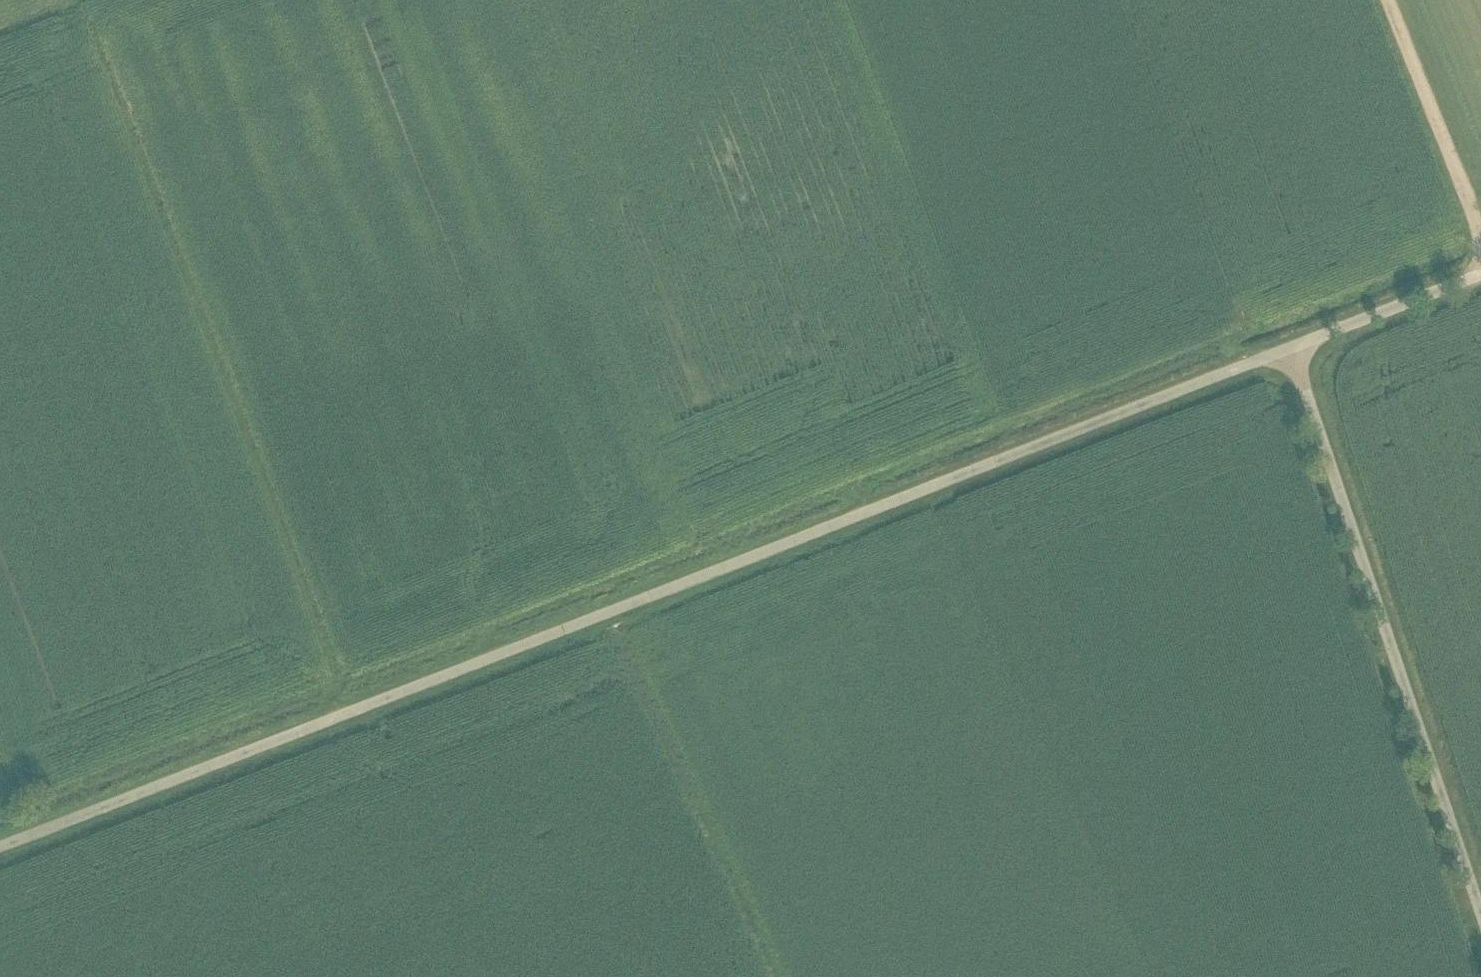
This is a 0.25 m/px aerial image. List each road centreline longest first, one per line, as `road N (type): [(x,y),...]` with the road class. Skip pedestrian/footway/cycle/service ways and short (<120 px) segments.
road 1 (unclassified): [(0,848),(1291,355)]
road 2 (unclassified): [(1291,355),(1480,904)]
road 3 (track): [(1387,0),(1480,237)]
road 4 (unclassified): [(1291,355),(1480,272)]

